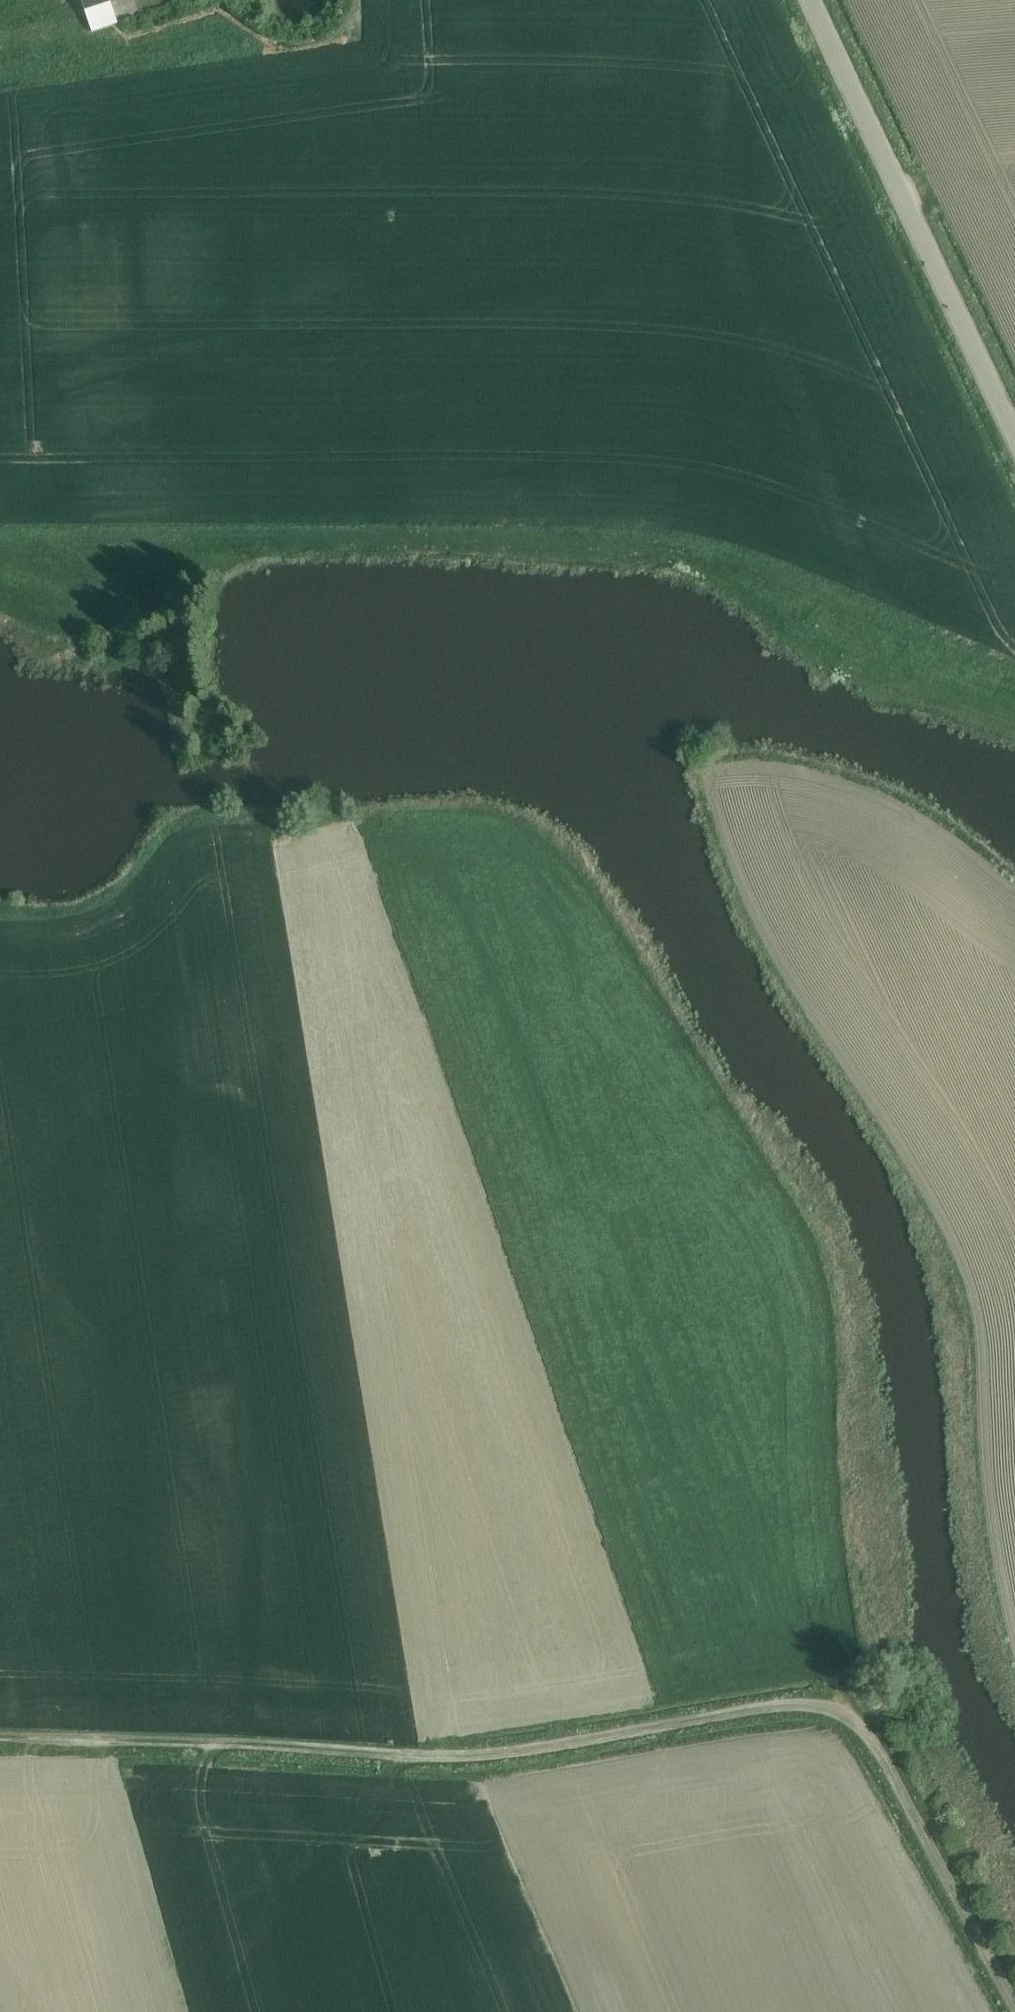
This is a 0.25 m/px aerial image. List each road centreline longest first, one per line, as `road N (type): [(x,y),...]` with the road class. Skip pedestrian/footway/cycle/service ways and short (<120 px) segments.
road 1 (track): [(0,1737),(437,1757),(530,1749),(758,1708),(816,1706),(866,1734),(885,1763),(1014,2006)]
road 2 (tertiary): [(1014,439),(809,0)]

